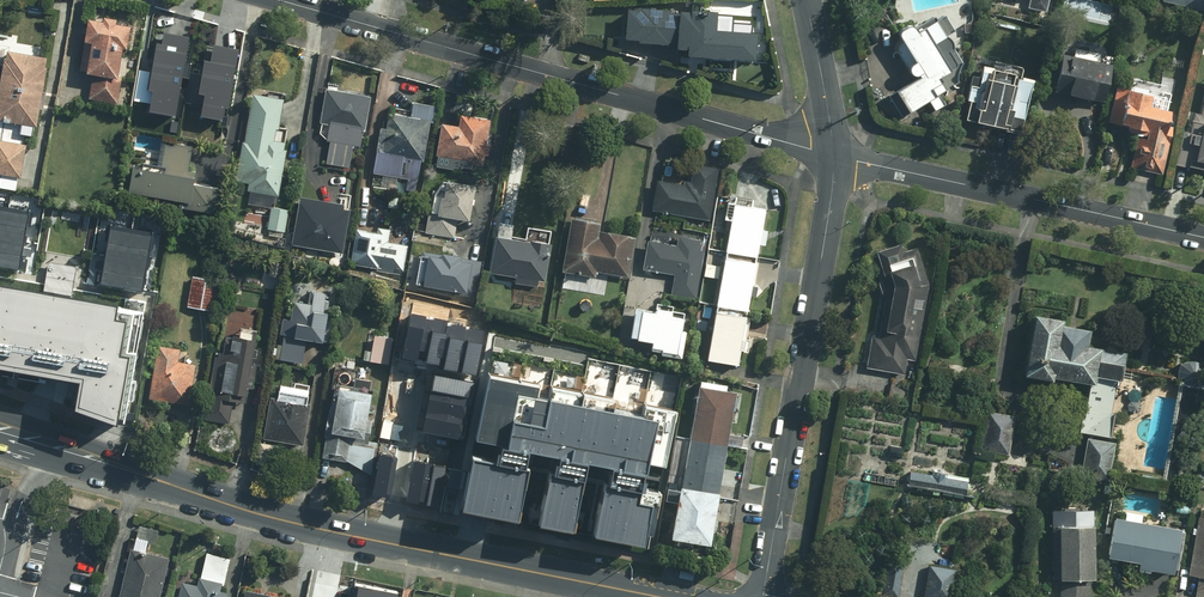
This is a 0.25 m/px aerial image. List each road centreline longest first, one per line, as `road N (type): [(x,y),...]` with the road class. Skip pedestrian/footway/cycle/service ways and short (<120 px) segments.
road 1 (secondary): [(0,429),(251,512),(654,596)]
road 2 (residential): [(280,0),(834,156)]
road 3 (residential): [(834,156),(763,596)]
road 4 (residential): [(834,156),(1203,238)]
road 5 (residential): [(806,0),(834,156)]

